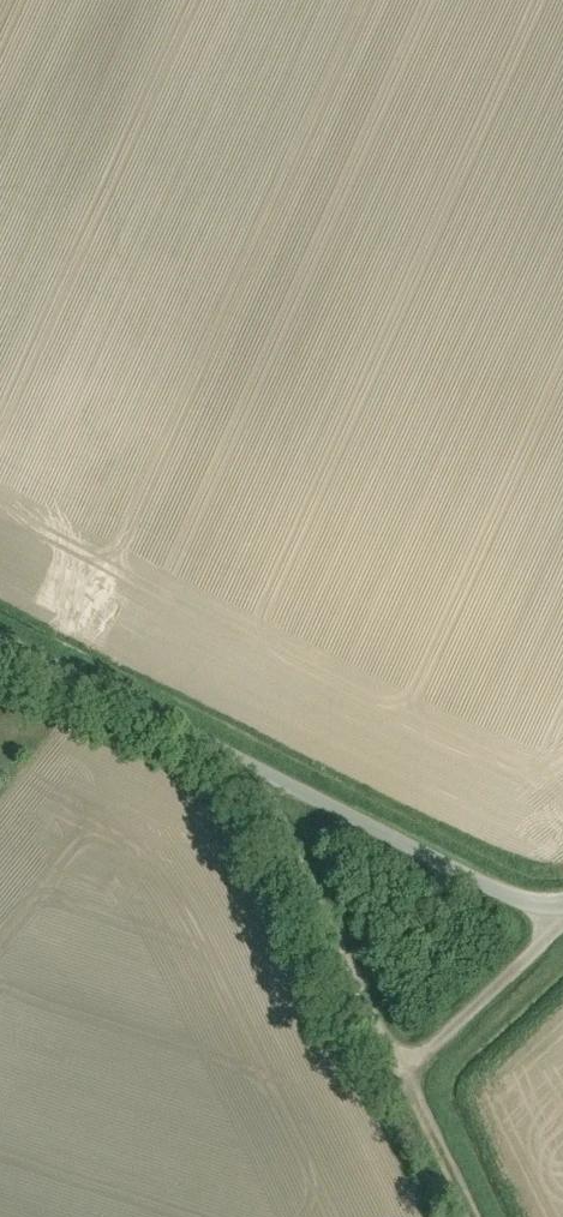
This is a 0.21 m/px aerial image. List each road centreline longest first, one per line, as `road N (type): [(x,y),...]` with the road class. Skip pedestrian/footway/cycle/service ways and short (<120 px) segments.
road 1 (unclassified): [(562,928),(0,643)]

